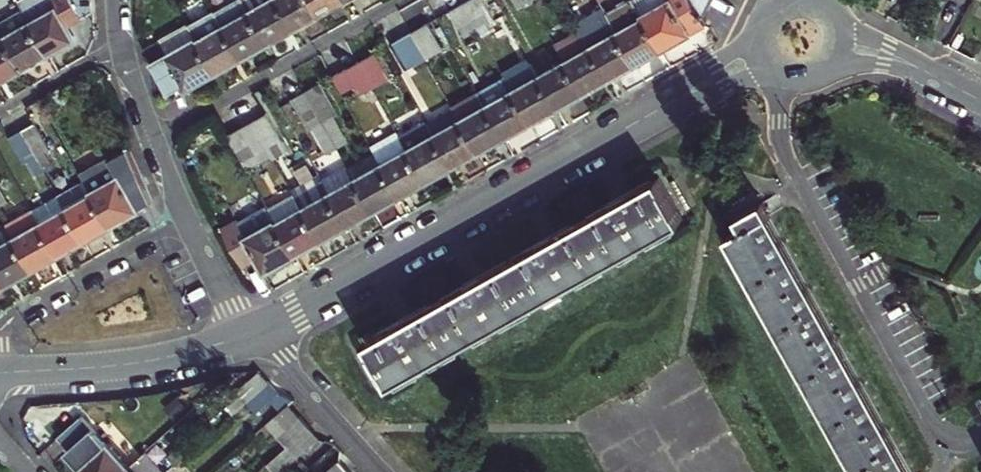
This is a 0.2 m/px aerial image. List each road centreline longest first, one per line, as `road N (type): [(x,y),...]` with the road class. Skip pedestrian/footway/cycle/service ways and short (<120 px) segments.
road 1 (residential): [(763,54),(257,332)]
road 2 (residential): [(777,73),(781,152),(929,418),(950,435),(980,437)]
road 3 (residential): [(152,138),(402,0)]
road 4 (residential): [(257,332),(147,362),(0,374)]
road 5 (residential): [(0,327),(185,219)]
road 6 (residential): [(257,332),(380,471)]
road 7 (residential): [(121,50),(0,114)]
road 8 (residential): [(257,332),(231,306),(185,219)]

